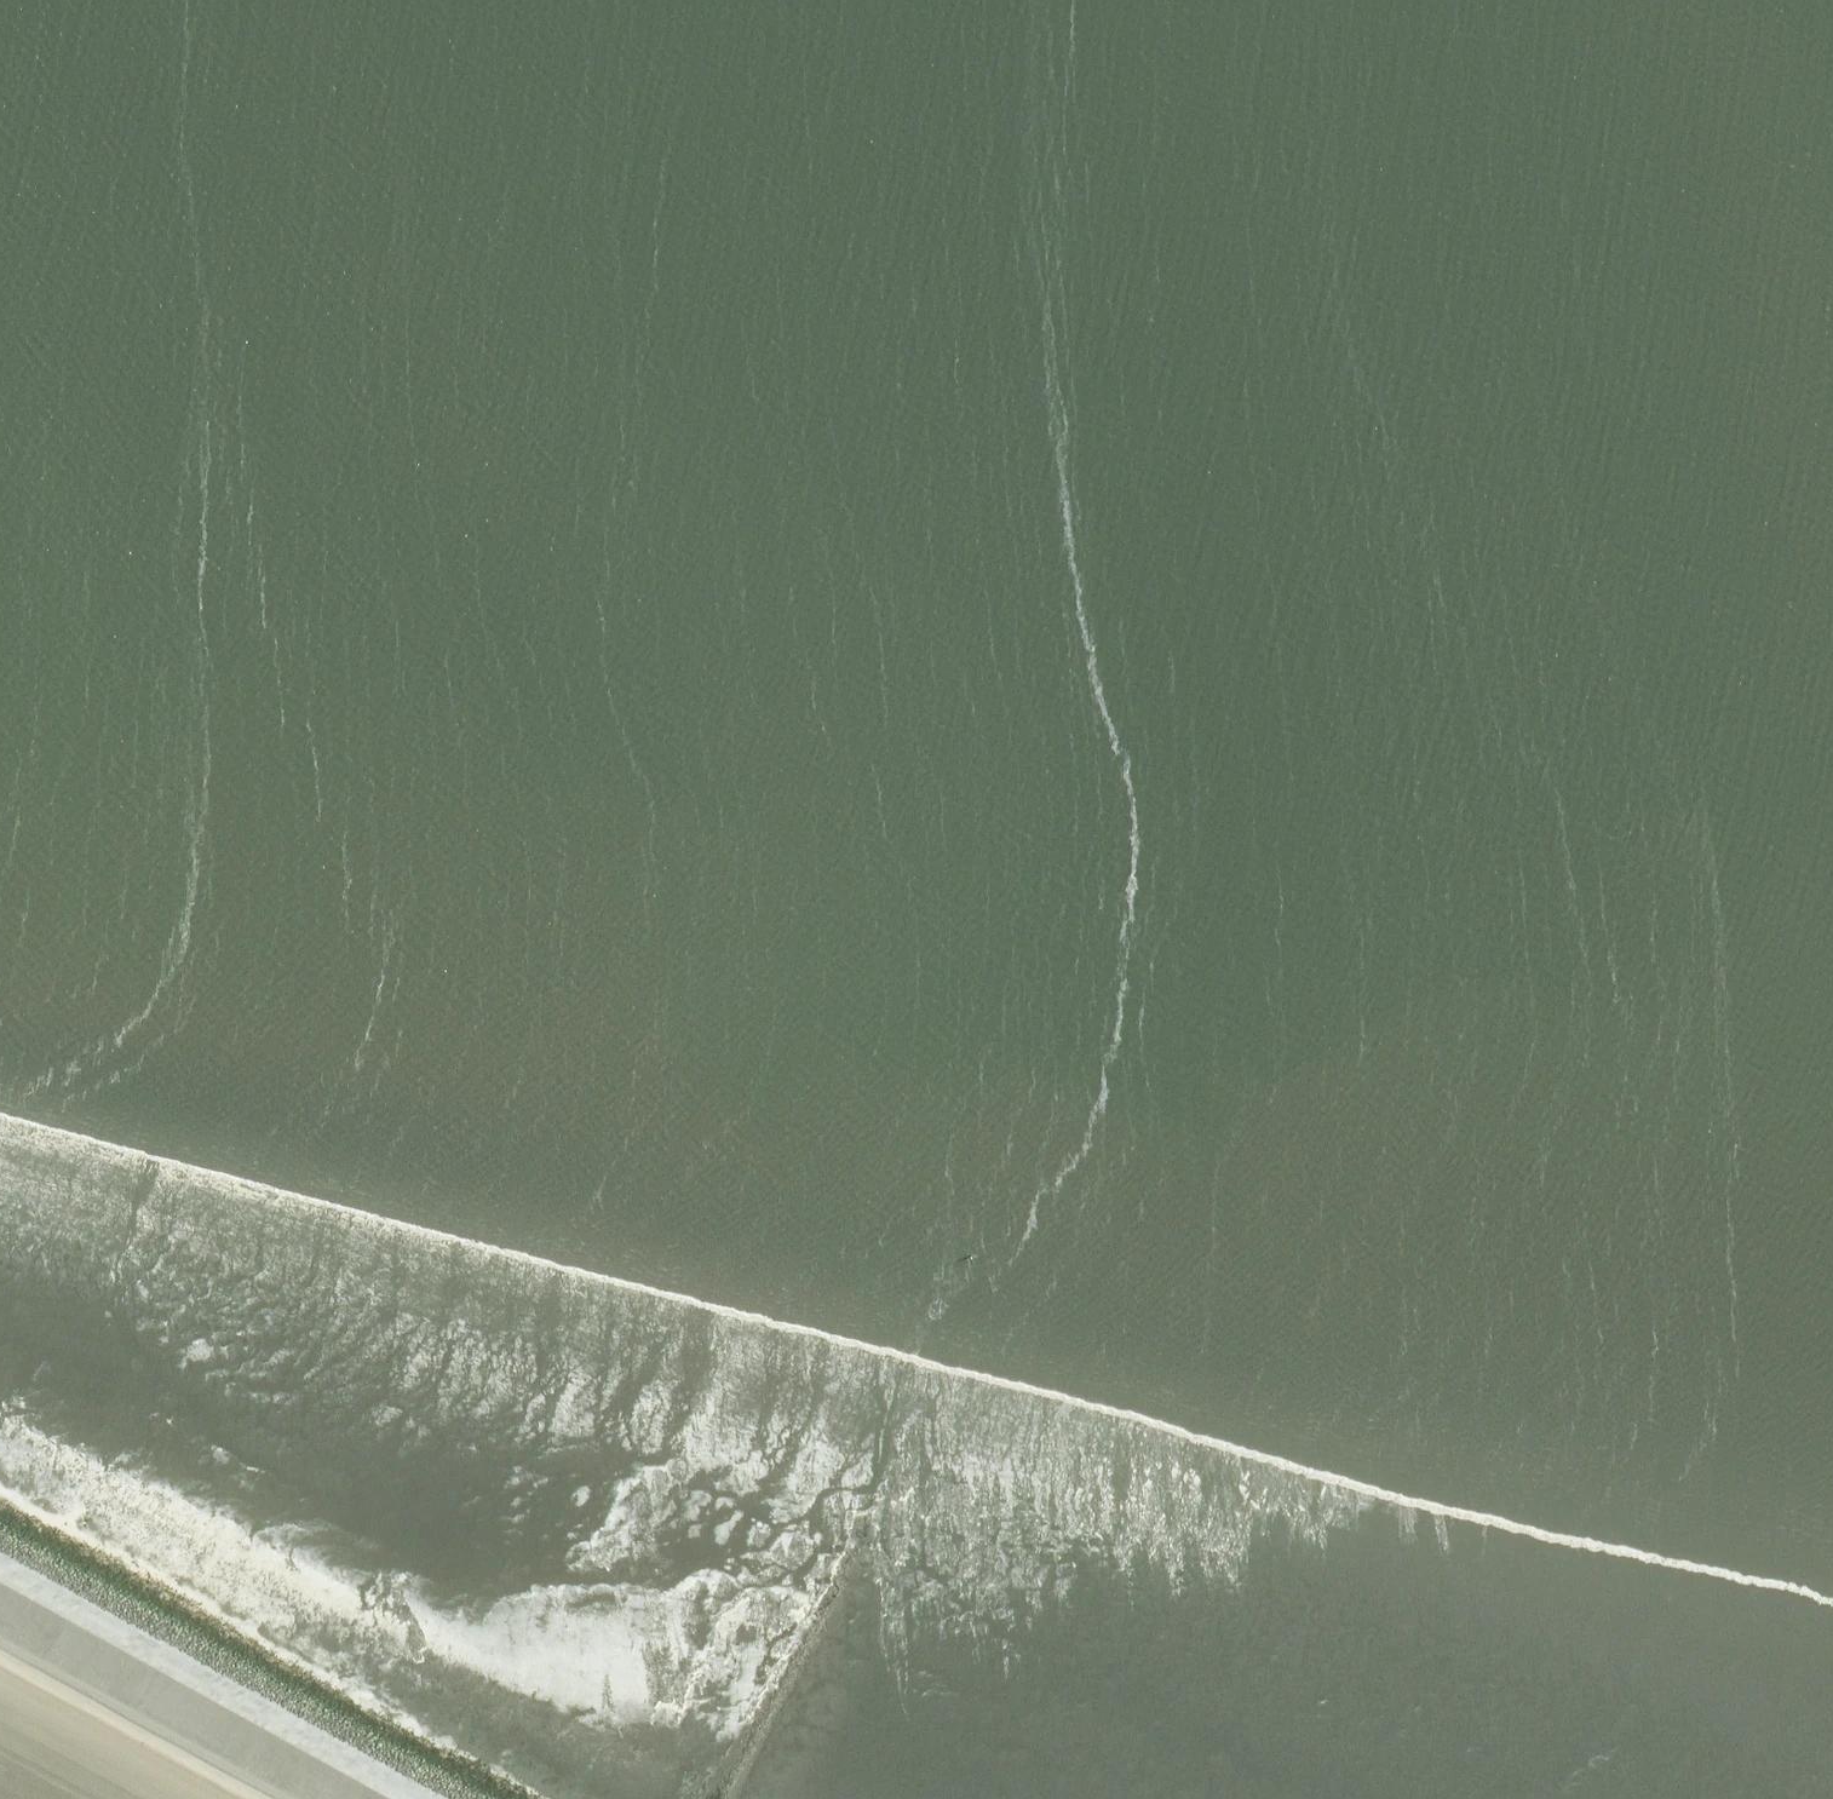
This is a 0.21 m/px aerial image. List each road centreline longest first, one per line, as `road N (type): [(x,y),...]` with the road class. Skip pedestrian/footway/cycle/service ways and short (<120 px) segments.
road 1 (track): [(437,1798),(0,1554)]

